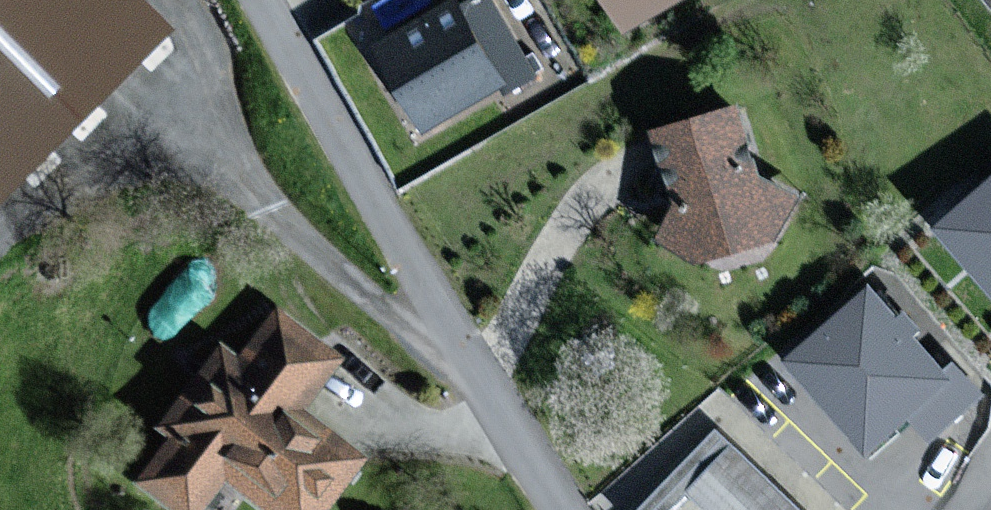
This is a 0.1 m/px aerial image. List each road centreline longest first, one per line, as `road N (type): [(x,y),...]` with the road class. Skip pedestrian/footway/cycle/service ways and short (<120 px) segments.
road 1 (residential): [(549,509),(261,0)]
road 2 (track): [(232,134),(149,142),(72,165),(0,212)]

